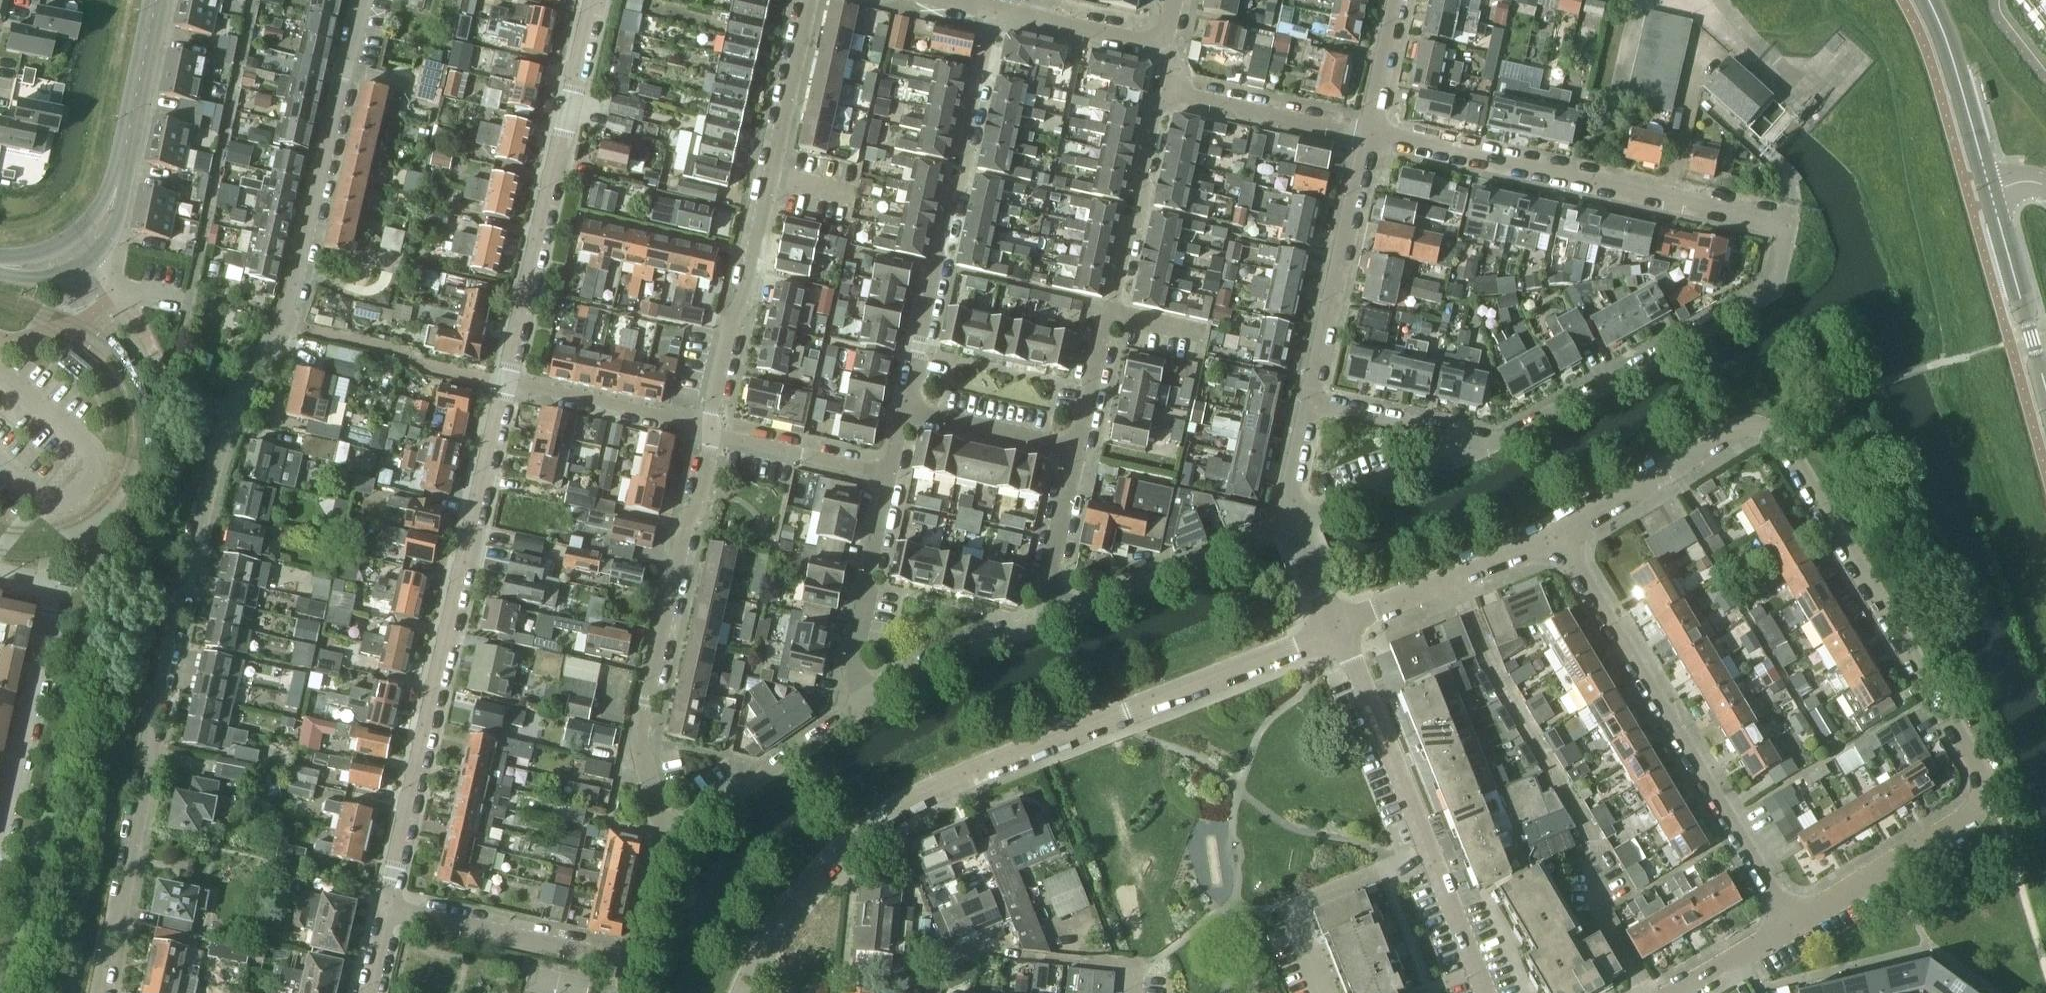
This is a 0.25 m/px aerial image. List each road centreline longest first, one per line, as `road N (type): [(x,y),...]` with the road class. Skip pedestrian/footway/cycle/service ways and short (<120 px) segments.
road 1 (residential): [(105,992),(192,564),(232,408),(284,322),(363,0)]
road 2 (residential): [(1489,449),(1772,290),(1784,226),(1367,135)]
road 3 (residential): [(744,992),(798,898),(886,817),(1339,626)]
road 4 (residential): [(1793,927),(1953,829),(1980,803),(1979,773),(1789,453),(1757,426)]
road 5 (residential): [(390,909),(506,384)]
road 6 (residential): [(1558,537),(1793,927)]
road 7 (residential): [(809,0),(745,294),(730,322),(711,434)]
road 8 (residential): [(711,434),(638,739),(666,844)]
road 9 (residential): [(904,410),(952,192),(965,169),(994,10)]
road 10 (residential): [(506,384),(593,0)]
road 11 (residential): [(1176,86),(1155,113),(1141,209),(1100,334),(1076,449)]
road 12 (residential): [(0,859),(58,588),(0,575)]
road 13 (residential): [(1305,404),(1367,135)]
road 14 (residential): [(1040,619),(1296,522)]
road 15 (tertiary): [(157,0),(115,202),(80,250)]
road 16 (residential): [(637,965),(390,909)]
road 17 (residential): [(666,844),(868,696)]
road 18 (residential): [(1427,852),(1339,626)]
road 19 (residential): [(1339,626),(1558,537)]
road 20 (residential): [(1324,992),(1293,907),(1427,852)]
road 21 (residential): [(1558,537),(1733,431),(1757,426)]
road 22 (residential): [(868,696),(857,660),(890,477)]
road 23 (tertiary): [(2045,399),(1989,189)]
road 24 (residential): [(711,434),(506,384)]
road 25 (residential): [(1296,522),(1489,449)]
road 26 (tertiary): [(1989,189),(1927,0)]
road 27 (residential): [(1367,135),(1176,86)]
road 28 (residential): [(1489,449),(1475,439),(1305,404)]
road 29 (residential): [(868,696),(1040,619)]
road 30 (residential): [(890,477),(711,434)]
road 31 (residential): [(1076,449),(904,410)]
road 32 (residential): [(1076,449),(1040,619)]
road 33 (residential): [(1484,992),(1427,852)]
road 34 (residential): [(1367,135),(1397,0)]
road 35 (residential): [(1678,992),(1793,927)]
road 36 (residential): [(666,844),(637,965)]
road 37 (residential): [(1035,19),(1157,40)]

